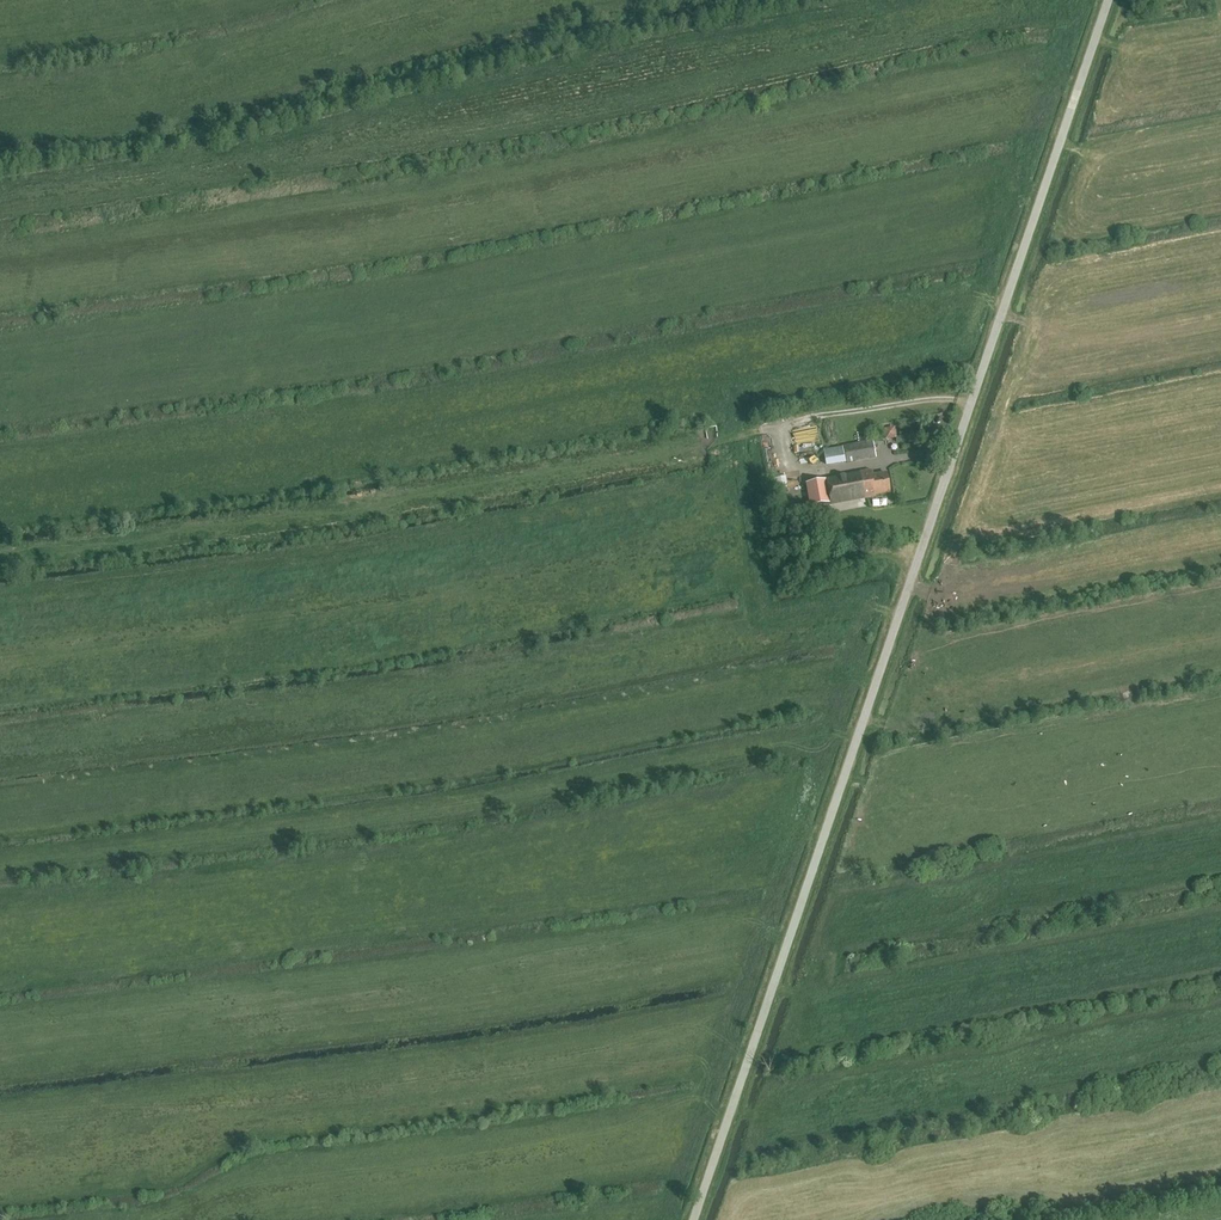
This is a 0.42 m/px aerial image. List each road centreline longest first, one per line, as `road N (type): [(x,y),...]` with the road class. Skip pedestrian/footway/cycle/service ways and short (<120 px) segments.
road 1 (unclassified): [(696,1219),(1111,0)]

